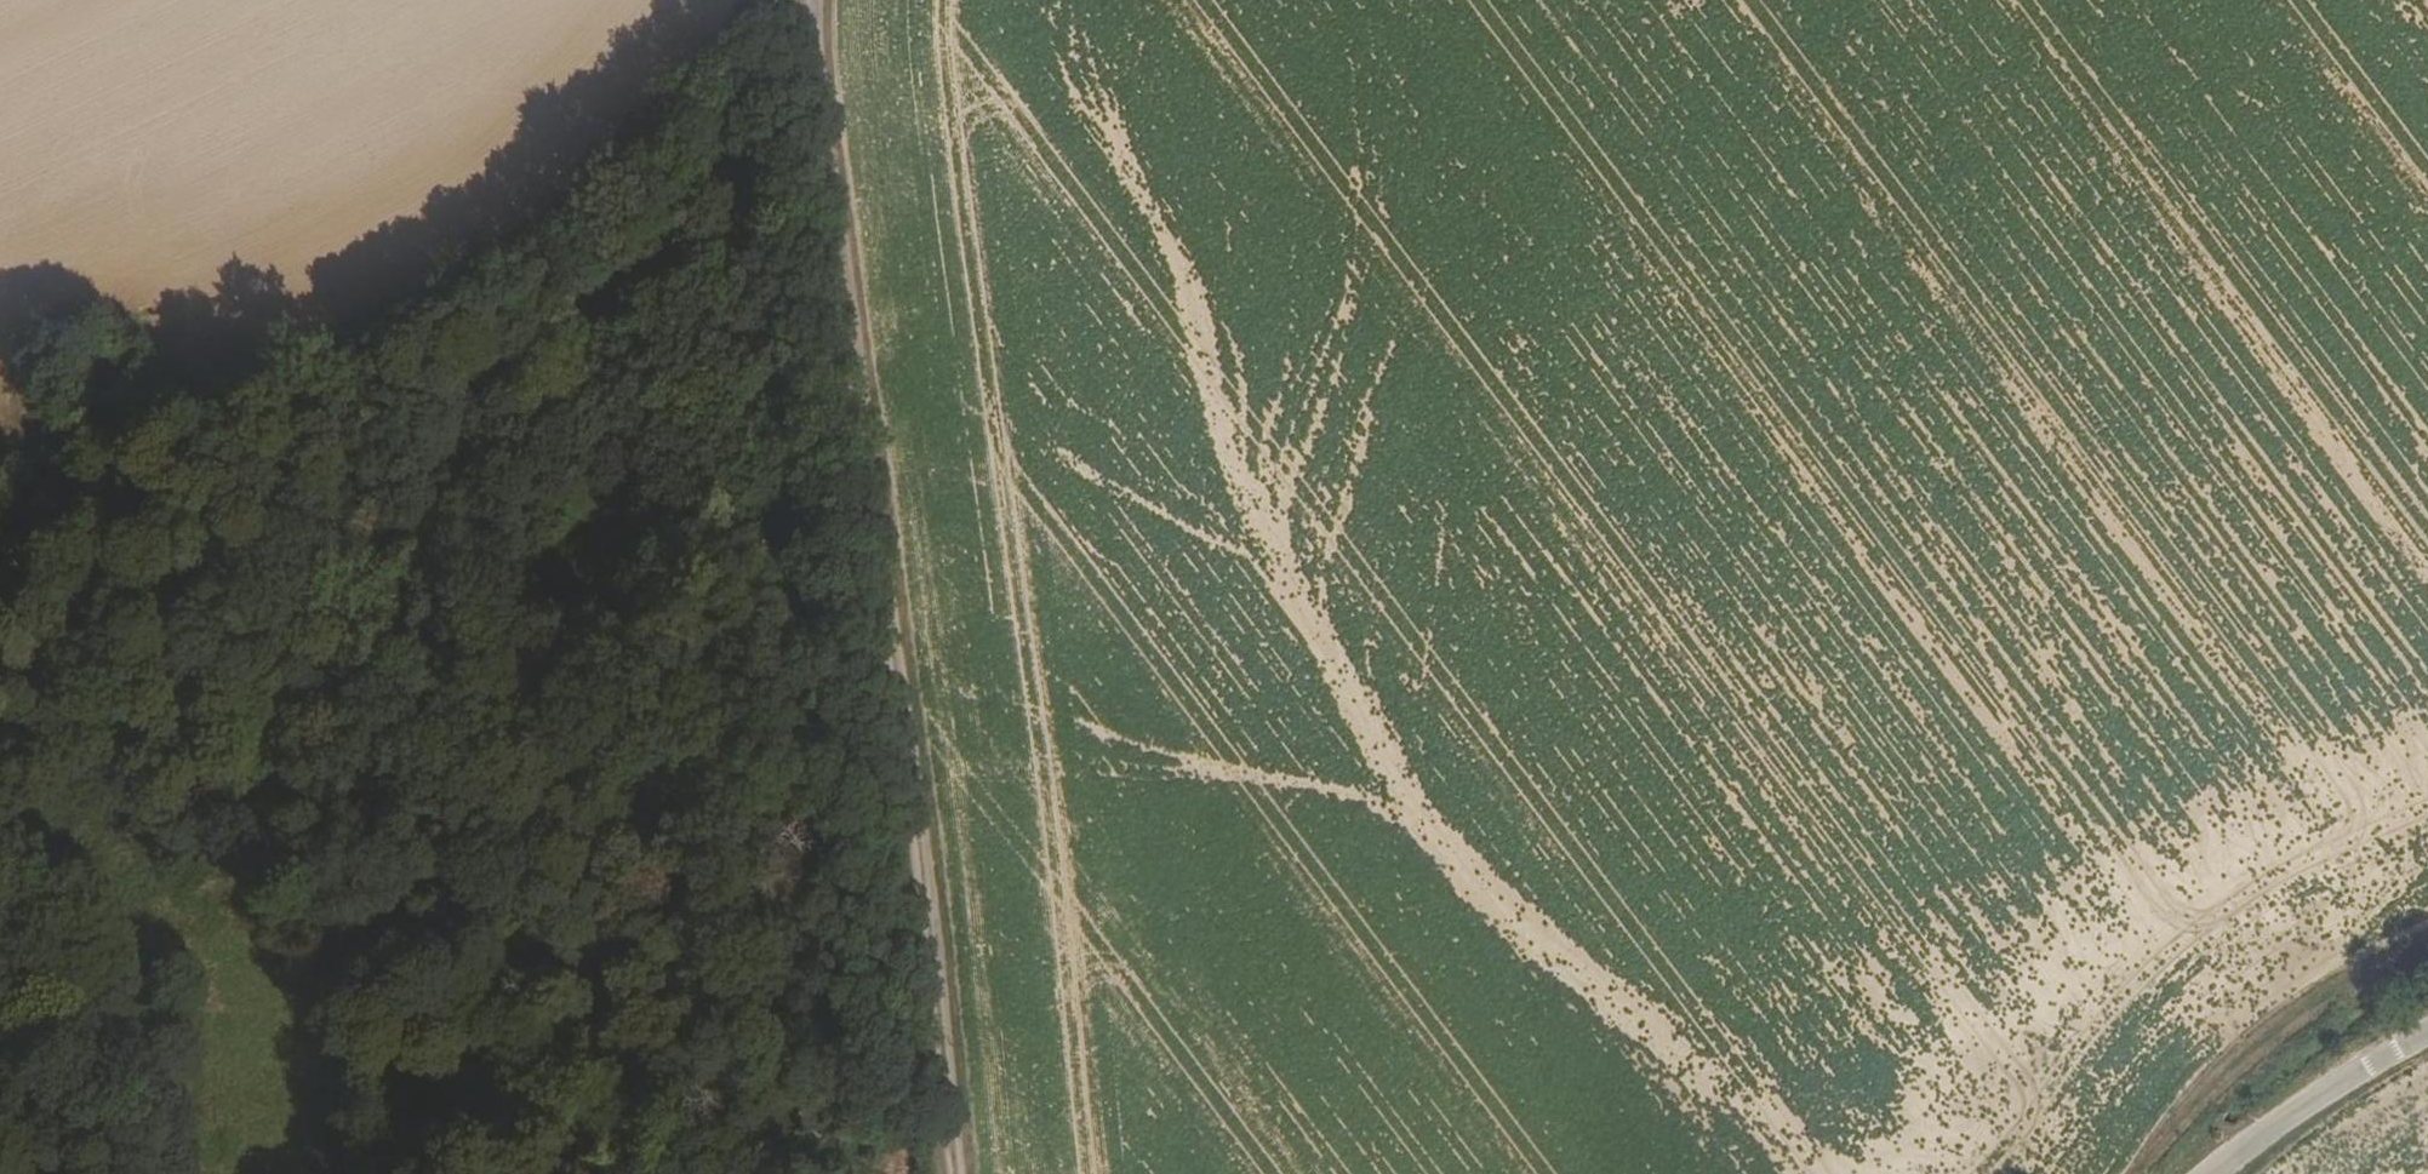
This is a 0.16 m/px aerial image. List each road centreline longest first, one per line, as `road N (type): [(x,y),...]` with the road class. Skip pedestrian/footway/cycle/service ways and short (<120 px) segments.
road 1 (track): [(957,1173),(900,681),(807,32),(811,0)]
road 2 (unclassified): [(2211,1173),(2336,1083),(2427,1033)]

